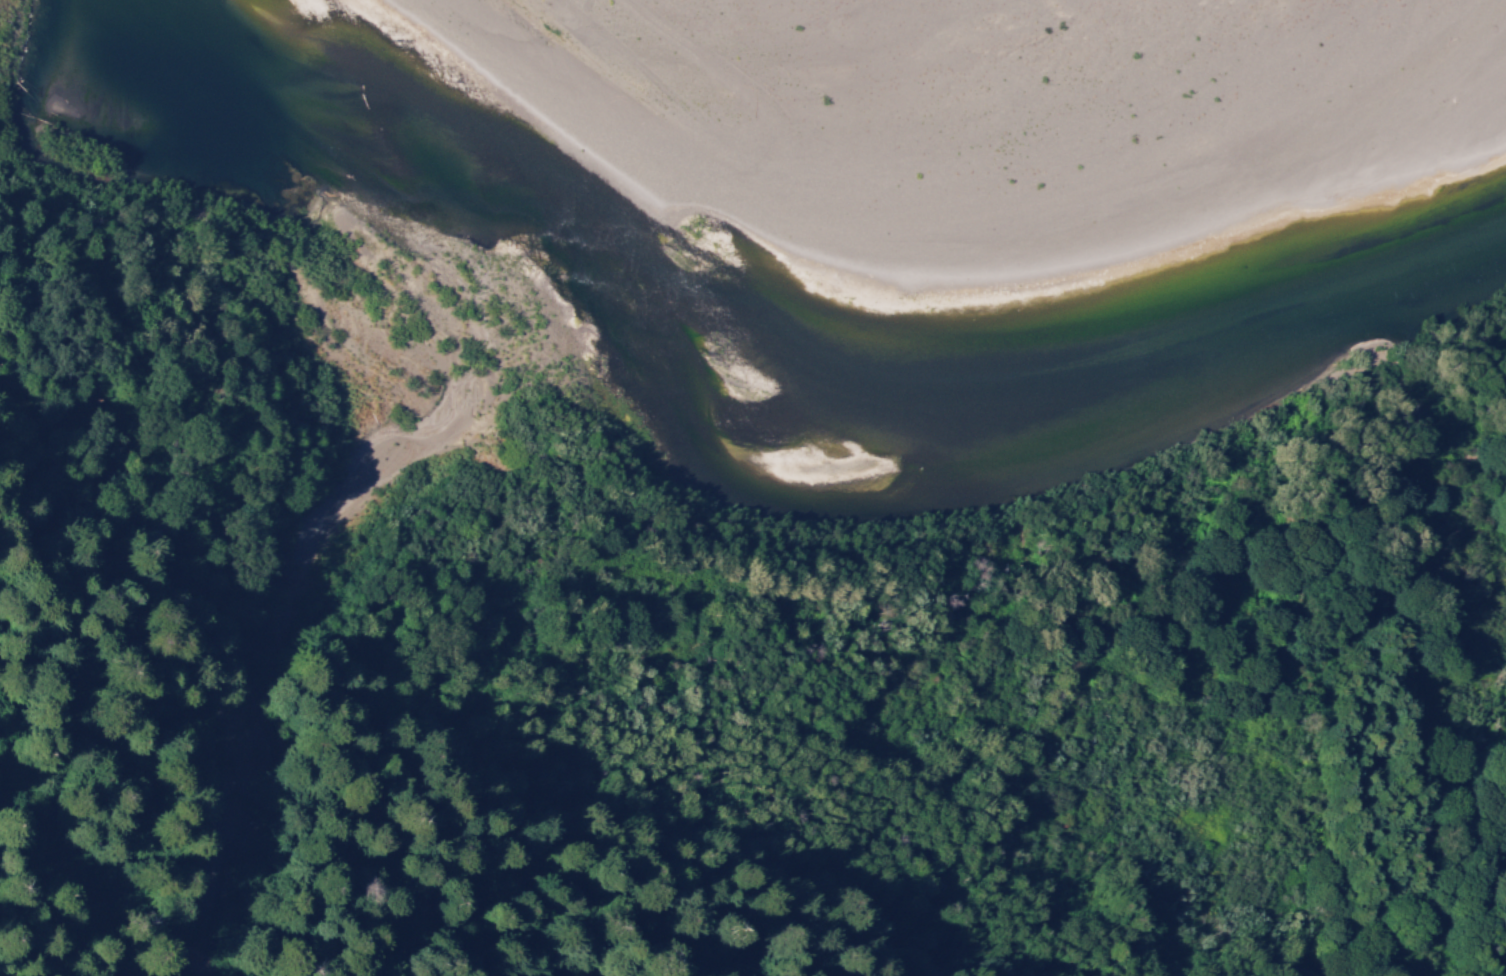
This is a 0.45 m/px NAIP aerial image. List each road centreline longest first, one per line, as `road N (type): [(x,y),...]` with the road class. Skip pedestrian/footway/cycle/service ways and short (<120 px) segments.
road 1 (track): [(1319,975),(1455,845),(1505,758)]
road 2 (track): [(250,975),(149,899)]

